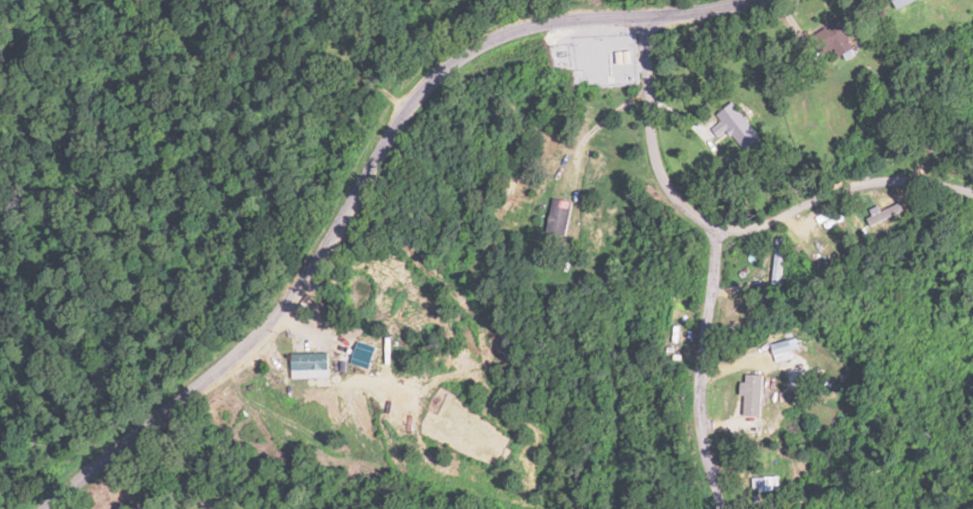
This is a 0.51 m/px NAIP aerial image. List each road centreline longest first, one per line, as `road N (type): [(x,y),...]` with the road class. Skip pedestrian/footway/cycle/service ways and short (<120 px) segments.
road 1 (residential): [(675,0),(645,16),(507,33),(439,68),(268,325),(47,508)]
road 2 (residential): [(972,121),(908,121),(798,171),(714,228),(665,185),(656,161),(645,16)]
road 3 (residential): [(714,228),(700,423),(719,508)]
road 4 (residential): [(214,0),(225,11),(390,31),(439,68)]

